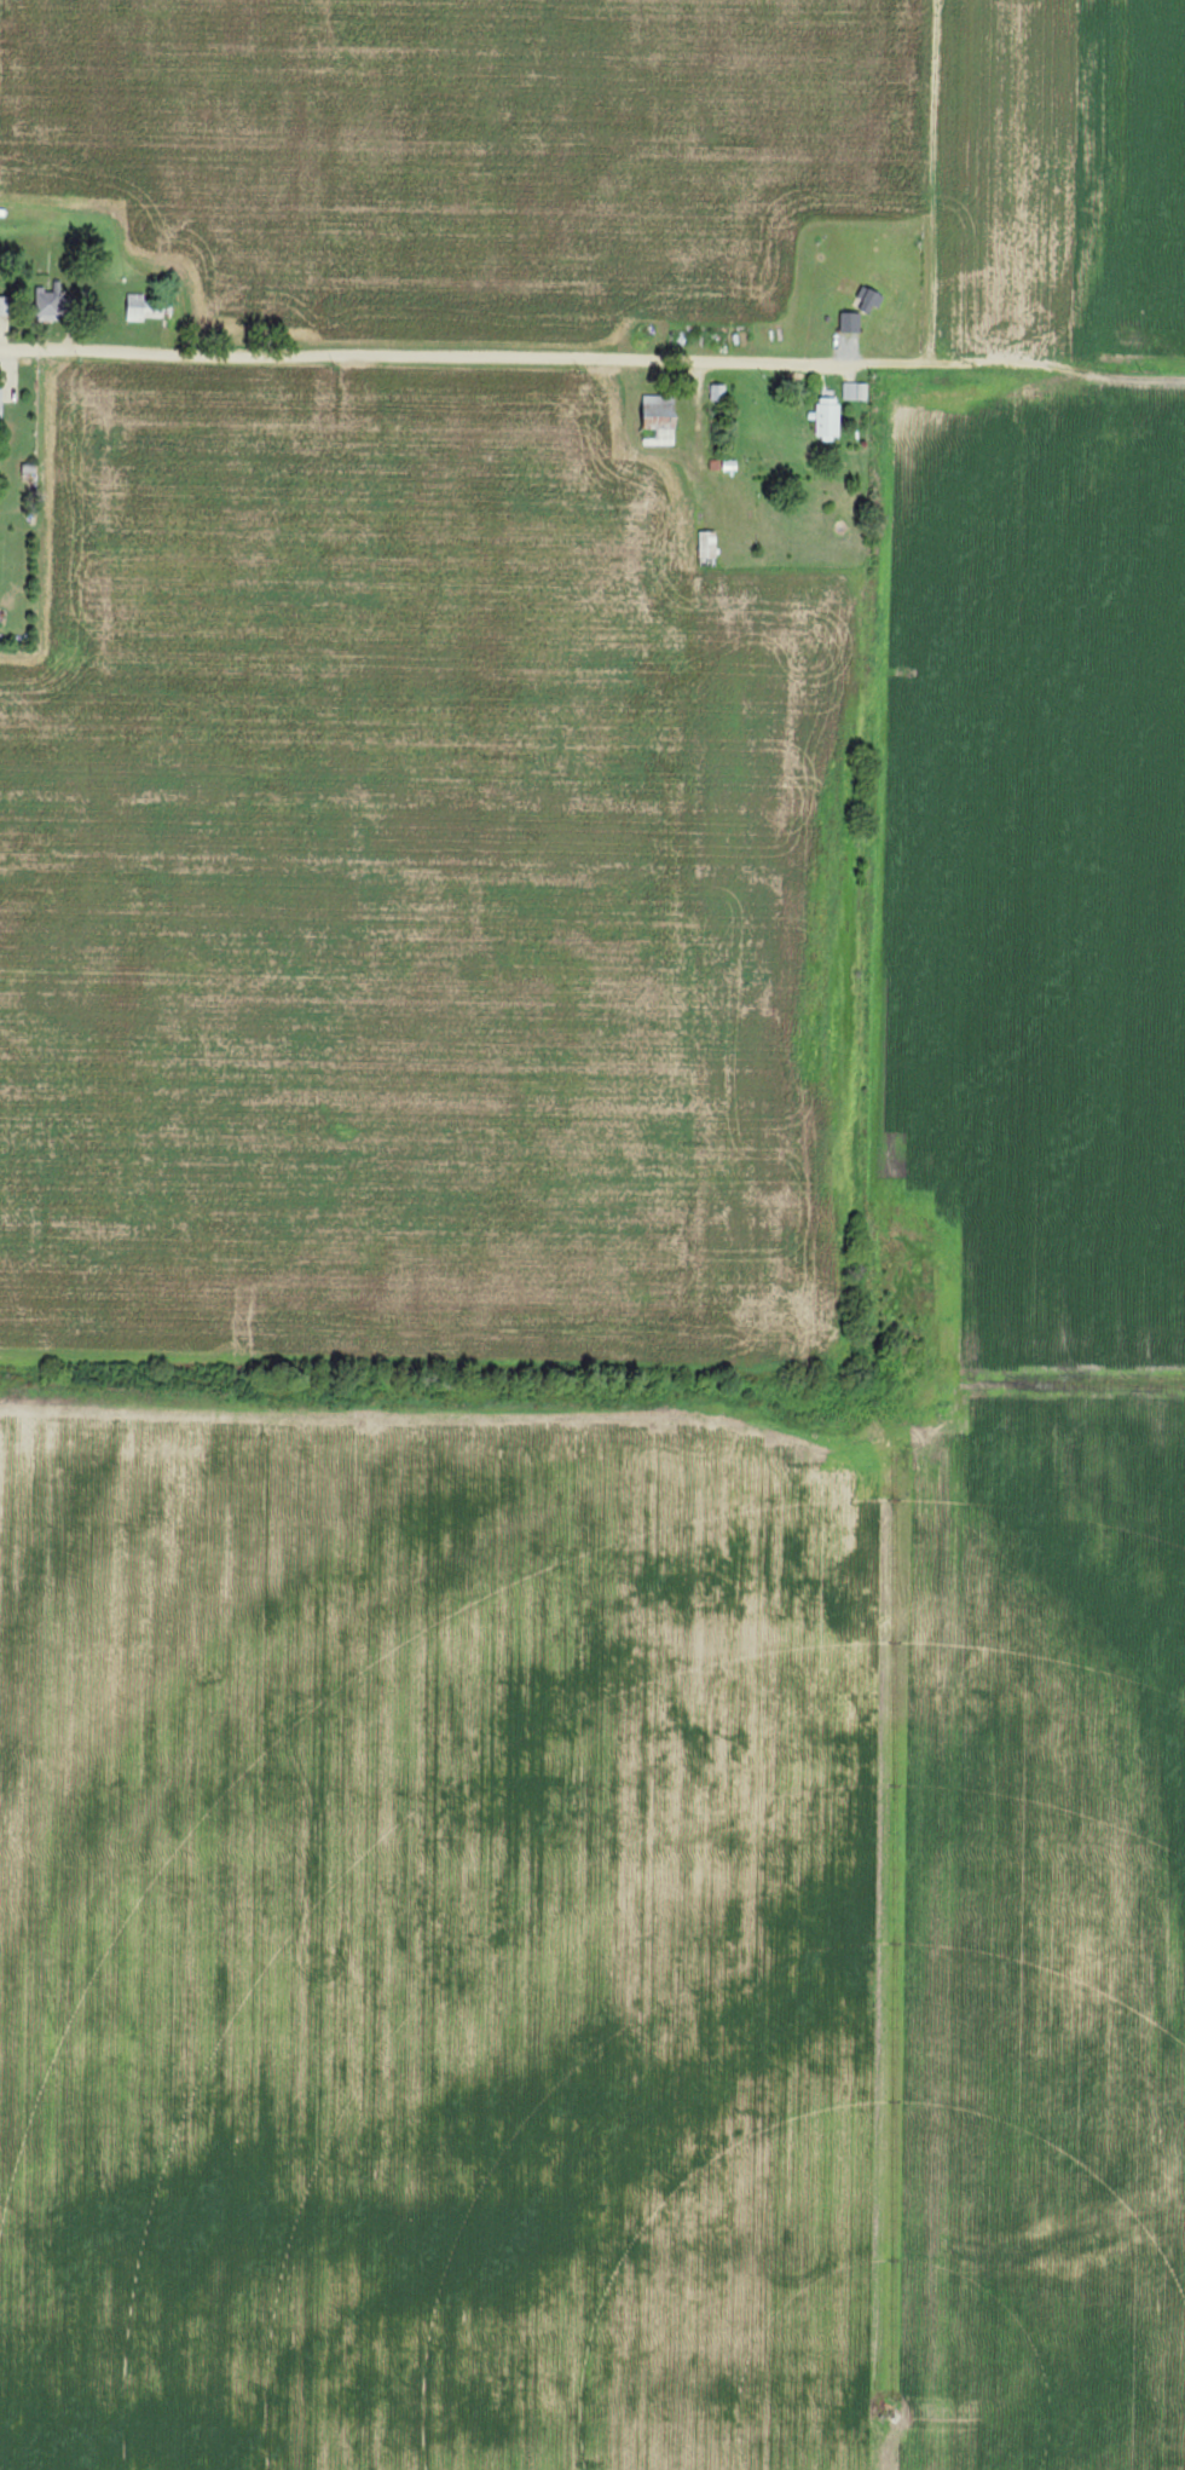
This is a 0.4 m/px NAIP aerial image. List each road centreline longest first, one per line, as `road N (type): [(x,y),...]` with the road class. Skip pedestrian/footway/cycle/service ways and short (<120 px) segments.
road 1 (residential): [(860,367),(0,349)]

